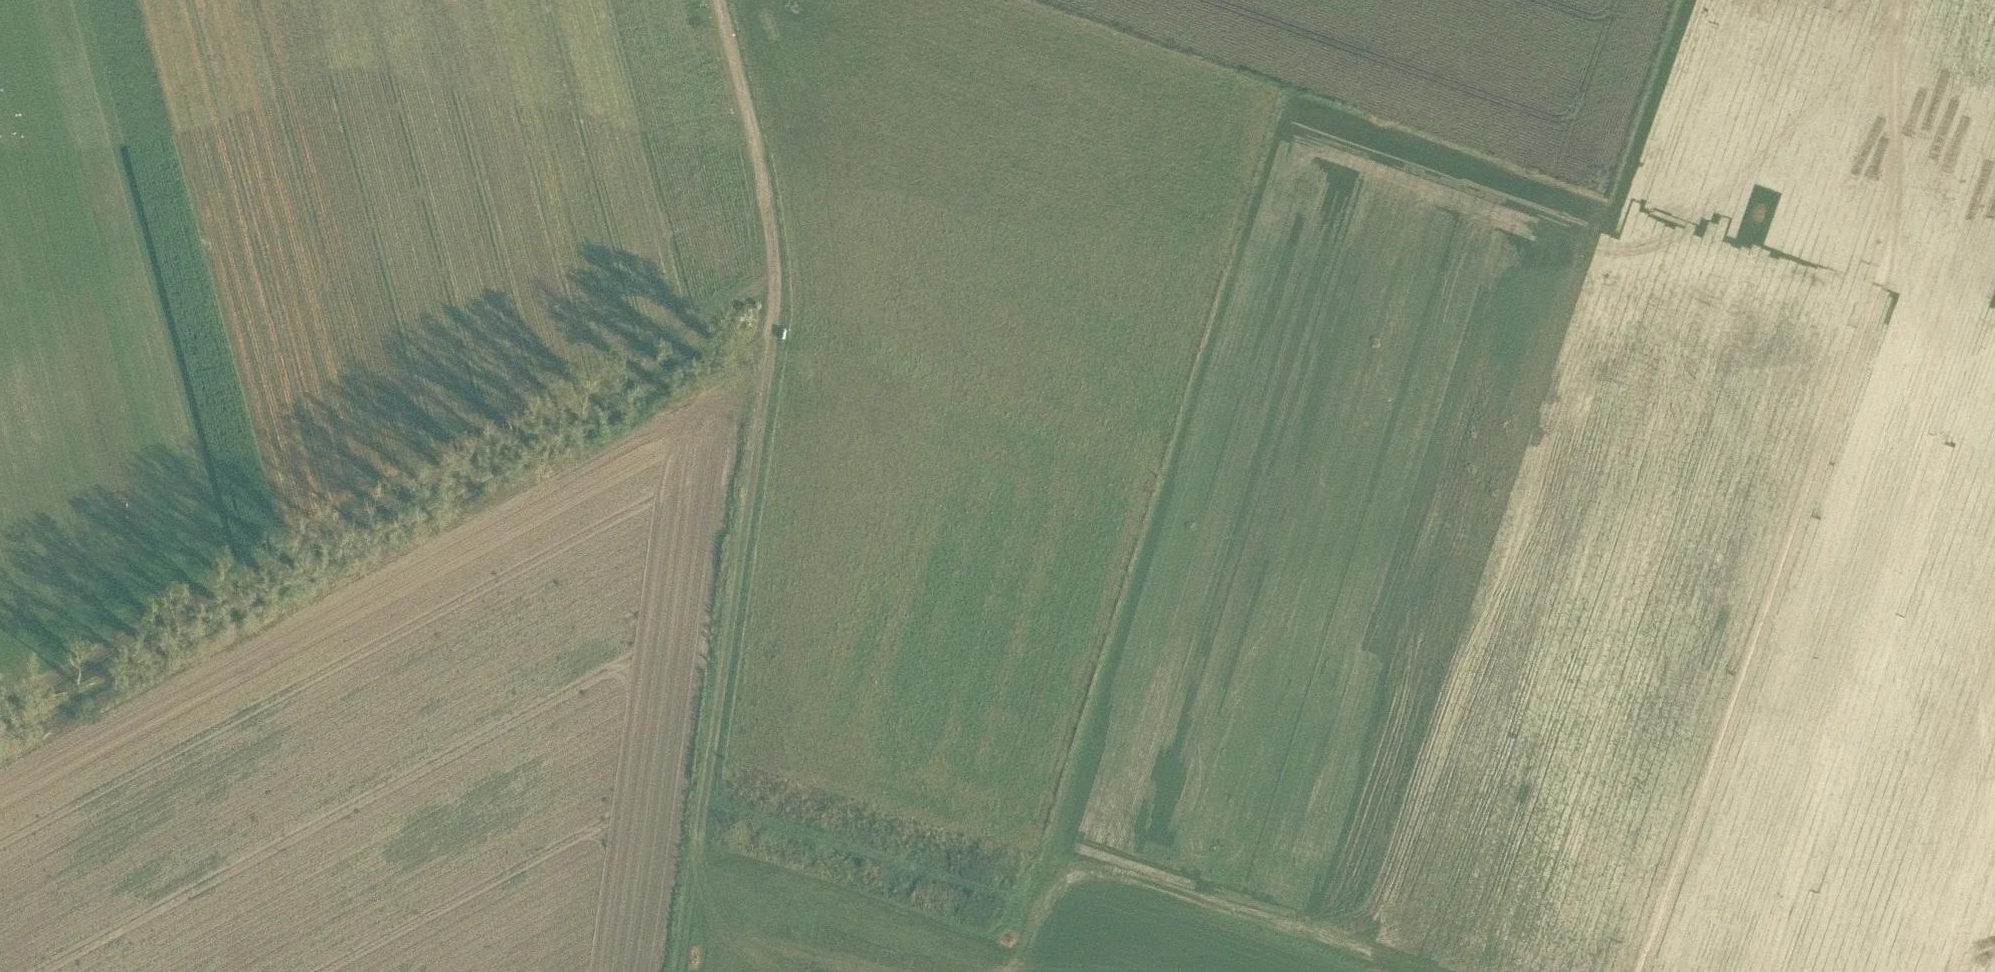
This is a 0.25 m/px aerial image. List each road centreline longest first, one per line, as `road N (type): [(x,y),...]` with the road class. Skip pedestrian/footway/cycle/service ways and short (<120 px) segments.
road 1 (track): [(719,0),(779,303),(682,971)]
road 2 (track): [(777,333),(0,720)]

